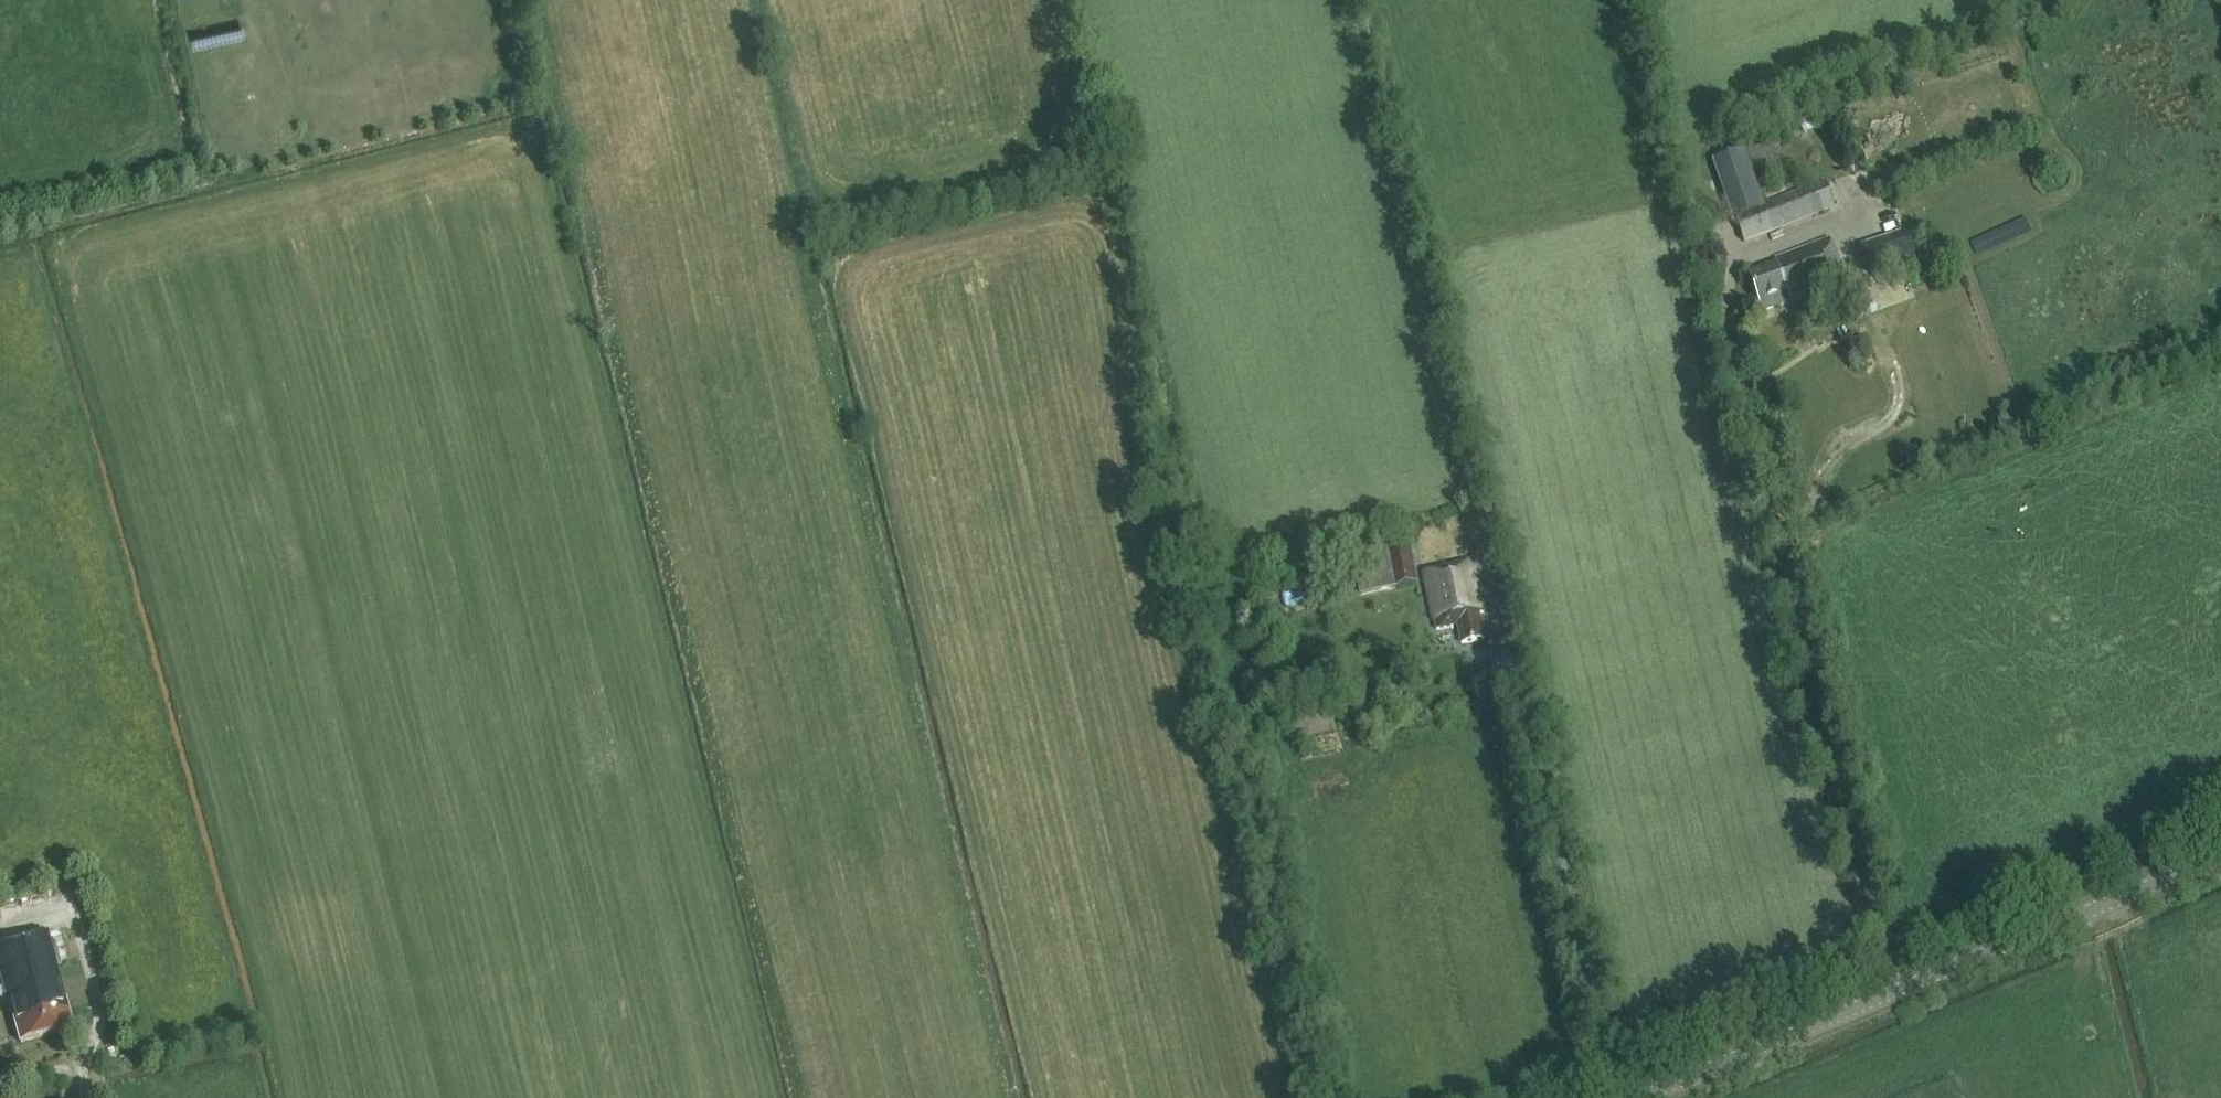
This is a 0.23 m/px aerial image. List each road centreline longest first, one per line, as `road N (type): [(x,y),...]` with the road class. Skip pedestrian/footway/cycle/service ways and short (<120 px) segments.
road 1 (track): [(1894,992),(1751,371)]
road 2 (tertiary): [(1649,1097),(2220,855)]
road 3 (track): [(1633,1097),(1505,617)]

